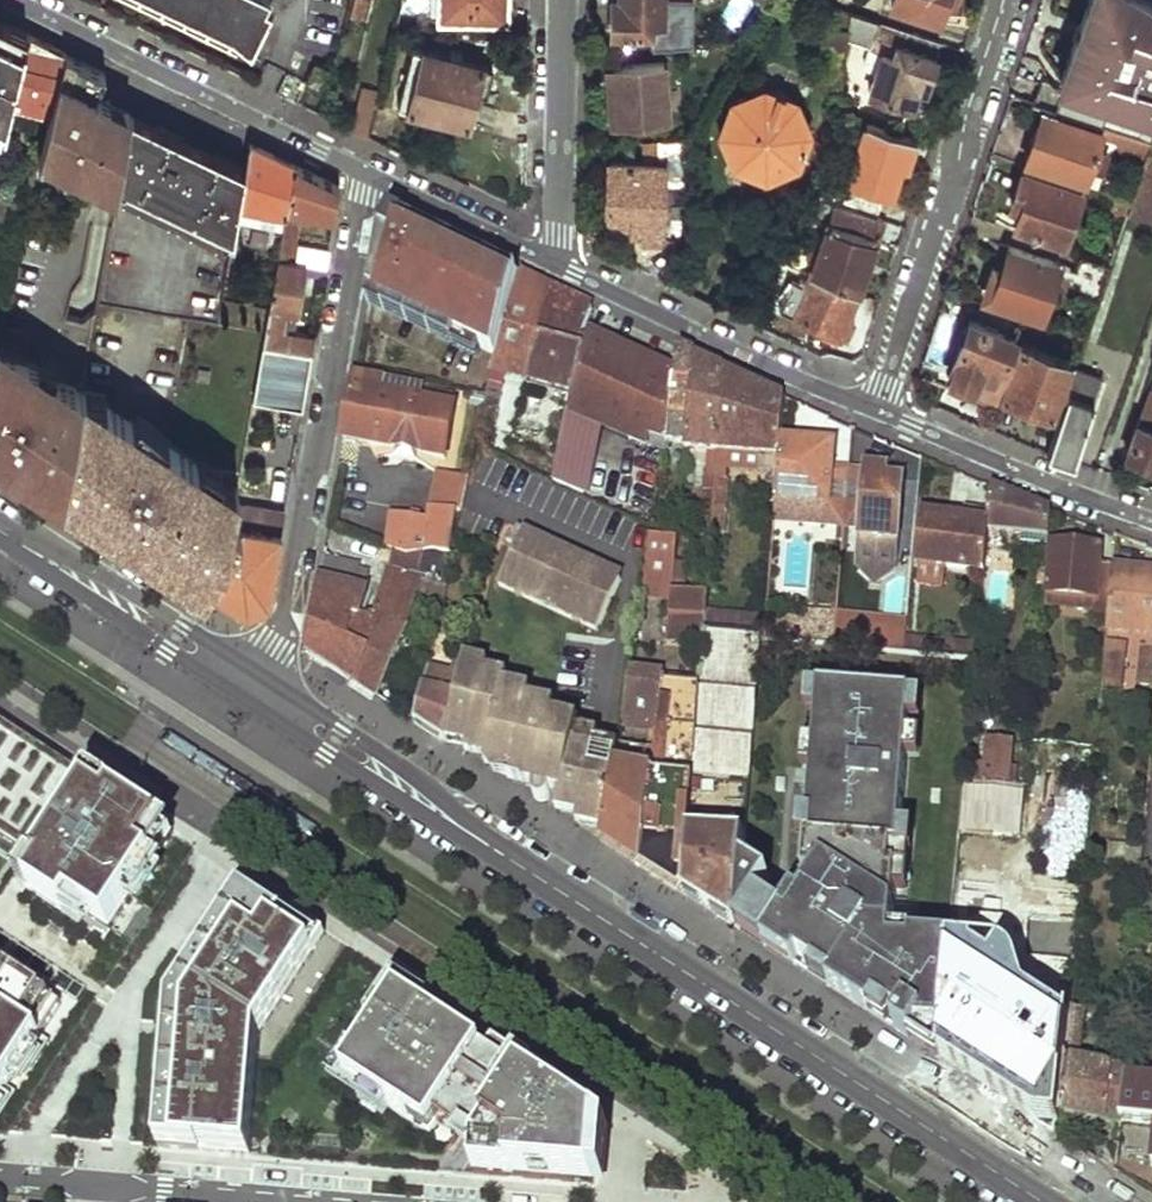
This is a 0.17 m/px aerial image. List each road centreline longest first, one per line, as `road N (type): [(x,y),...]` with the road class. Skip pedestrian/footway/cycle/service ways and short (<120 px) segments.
road 1 (secondary): [(1041,1201),(251,685)]
road 2 (residential): [(370,173),(284,624),(251,685)]
road 3 (residential): [(875,407),(1010,0)]
road 4 (residential): [(11,0),(370,173)]
road 5 (residential): [(554,264),(875,407)]
road 6 (residential): [(875,407),(1151,521)]
road 7 (secondary): [(251,685),(0,527)]
road 8 (residential): [(554,264),(563,0)]
road 9 (residential): [(370,173),(554,264)]
road 10 (residential): [(273,1201),(112,1189)]

